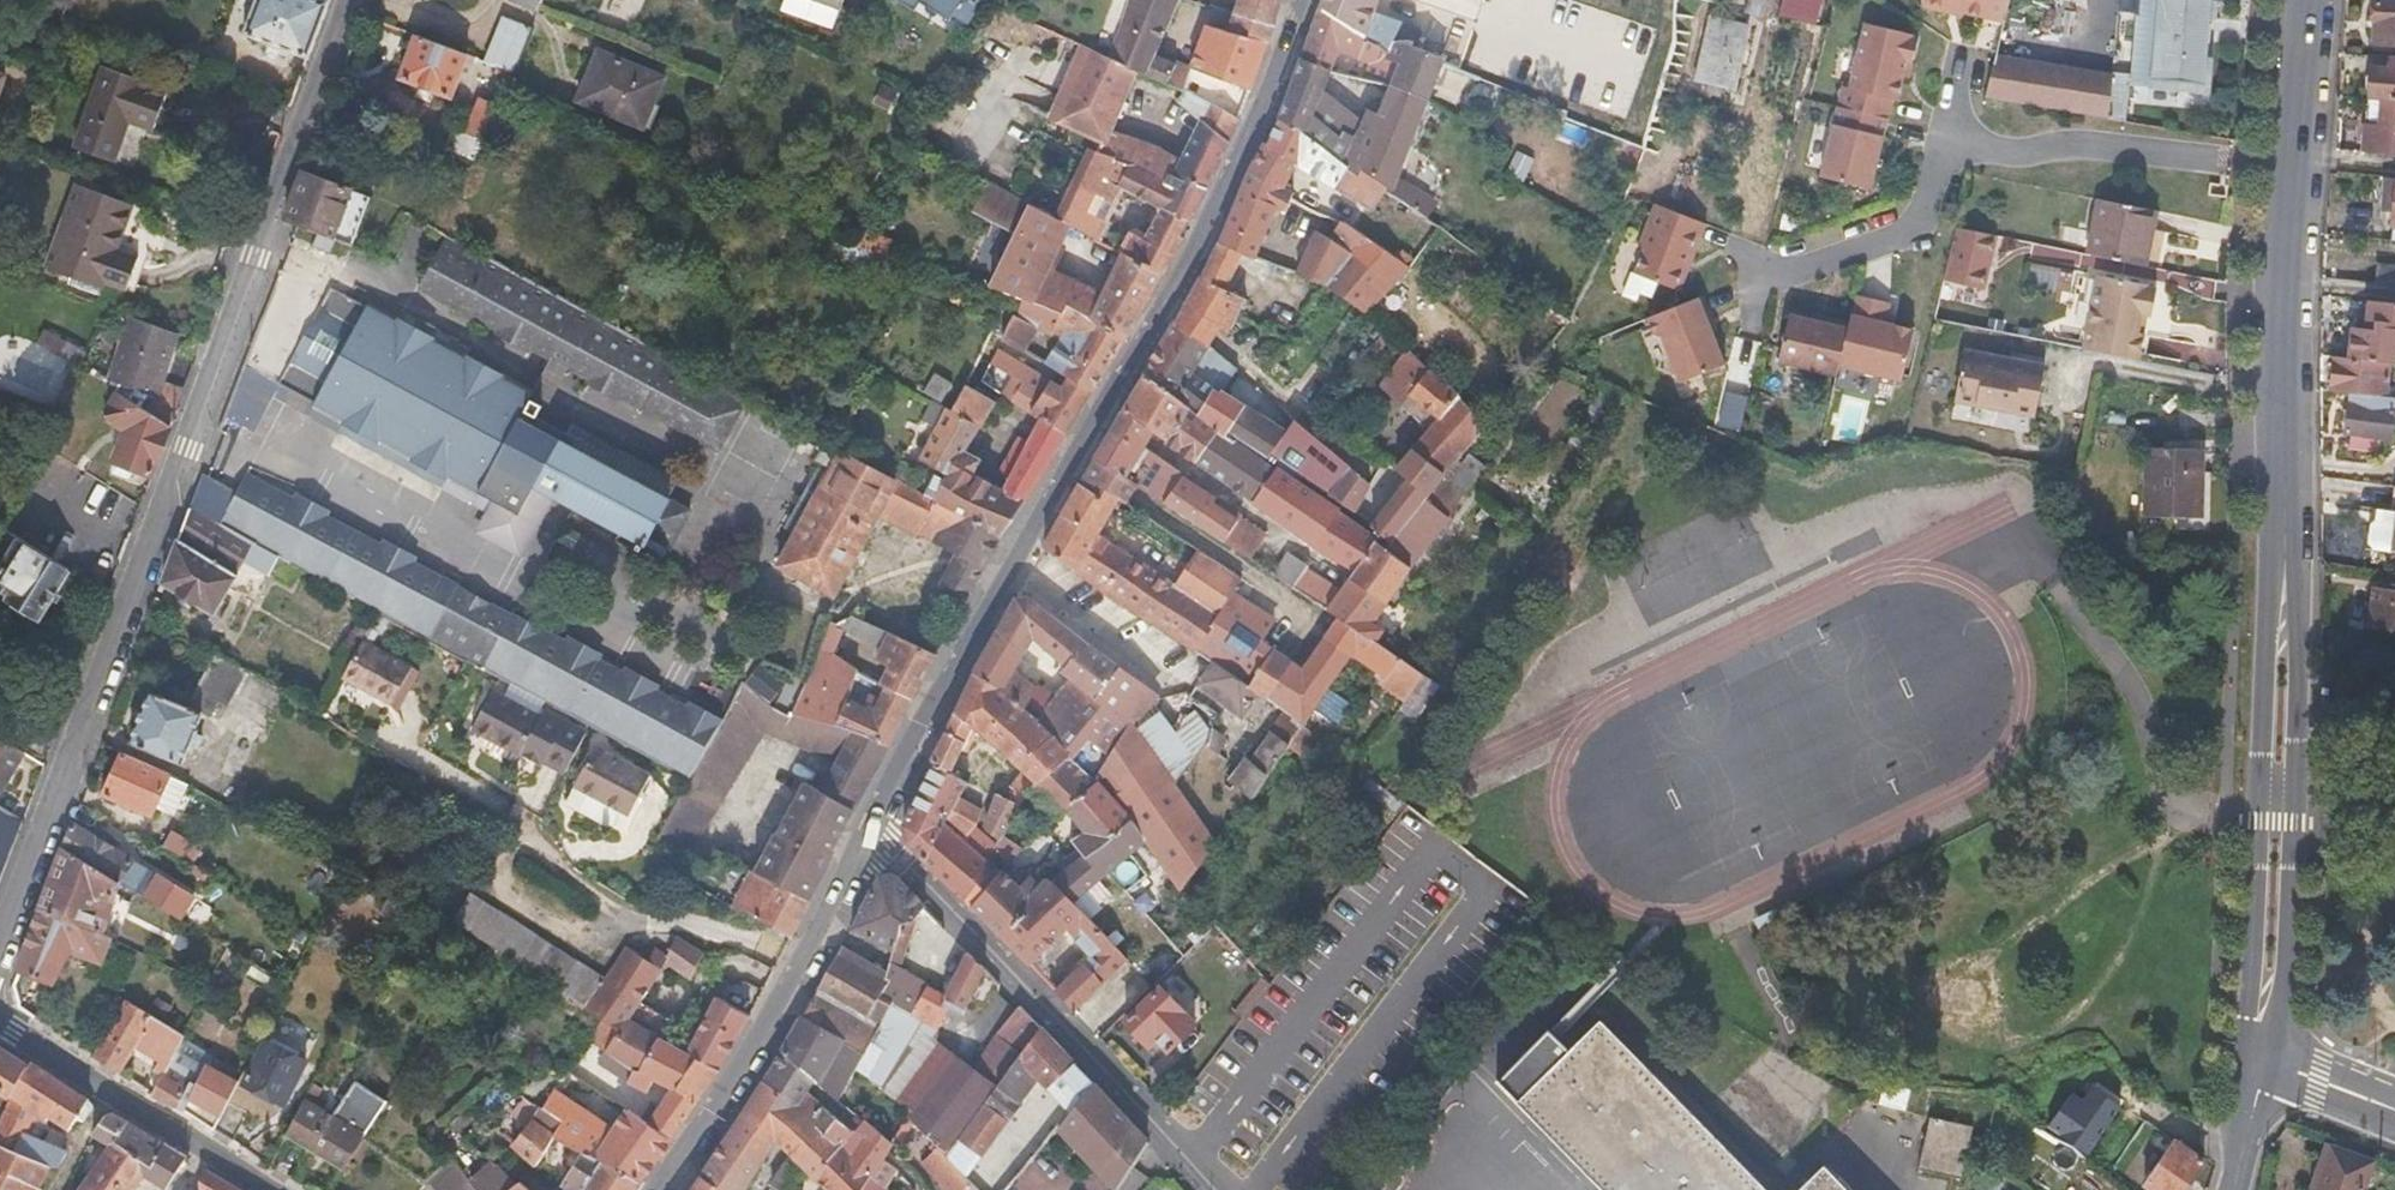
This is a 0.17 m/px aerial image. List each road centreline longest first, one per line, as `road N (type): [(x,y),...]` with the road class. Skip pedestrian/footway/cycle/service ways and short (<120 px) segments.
road 1 (tertiary): [(2263,1055),(2283,606),(2277,402),(2312,0)]
road 2 (residential): [(0,947),(348,0)]
road 3 (residential): [(871,837),(1012,564),(1173,300),(1292,48),(1305,0)]
road 4 (residential): [(871,837),(1186,1166)]
road 5 (residential): [(663,1189),(798,984),(871,837)]
road 6 (residential): [(0,1019),(271,1189)]
road 7 (residential): [(2263,1055),(2394,1108)]
road 8 (tertiary): [(2237,1189),(2263,1055)]

